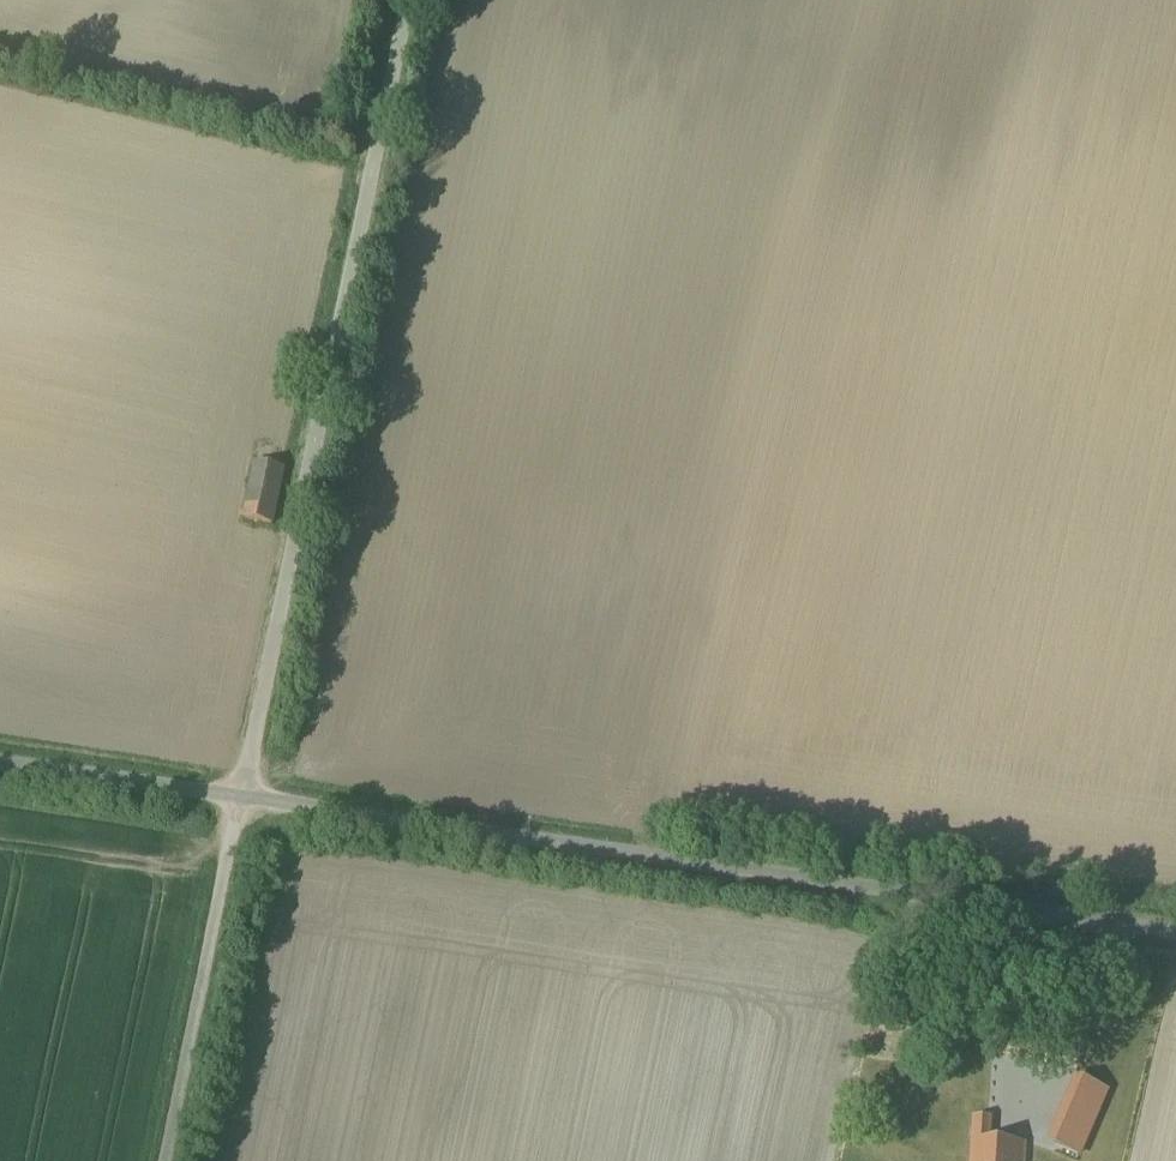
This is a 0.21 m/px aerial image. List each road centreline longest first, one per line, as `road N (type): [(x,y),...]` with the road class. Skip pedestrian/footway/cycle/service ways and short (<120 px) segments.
road 1 (unclassified): [(242,801),(1175,933)]
road 2 (unclassified): [(410,0),(242,801)]
road 3 (track): [(242,801),(167,1160)]
road 4 (unclassified): [(242,801),(0,766)]

